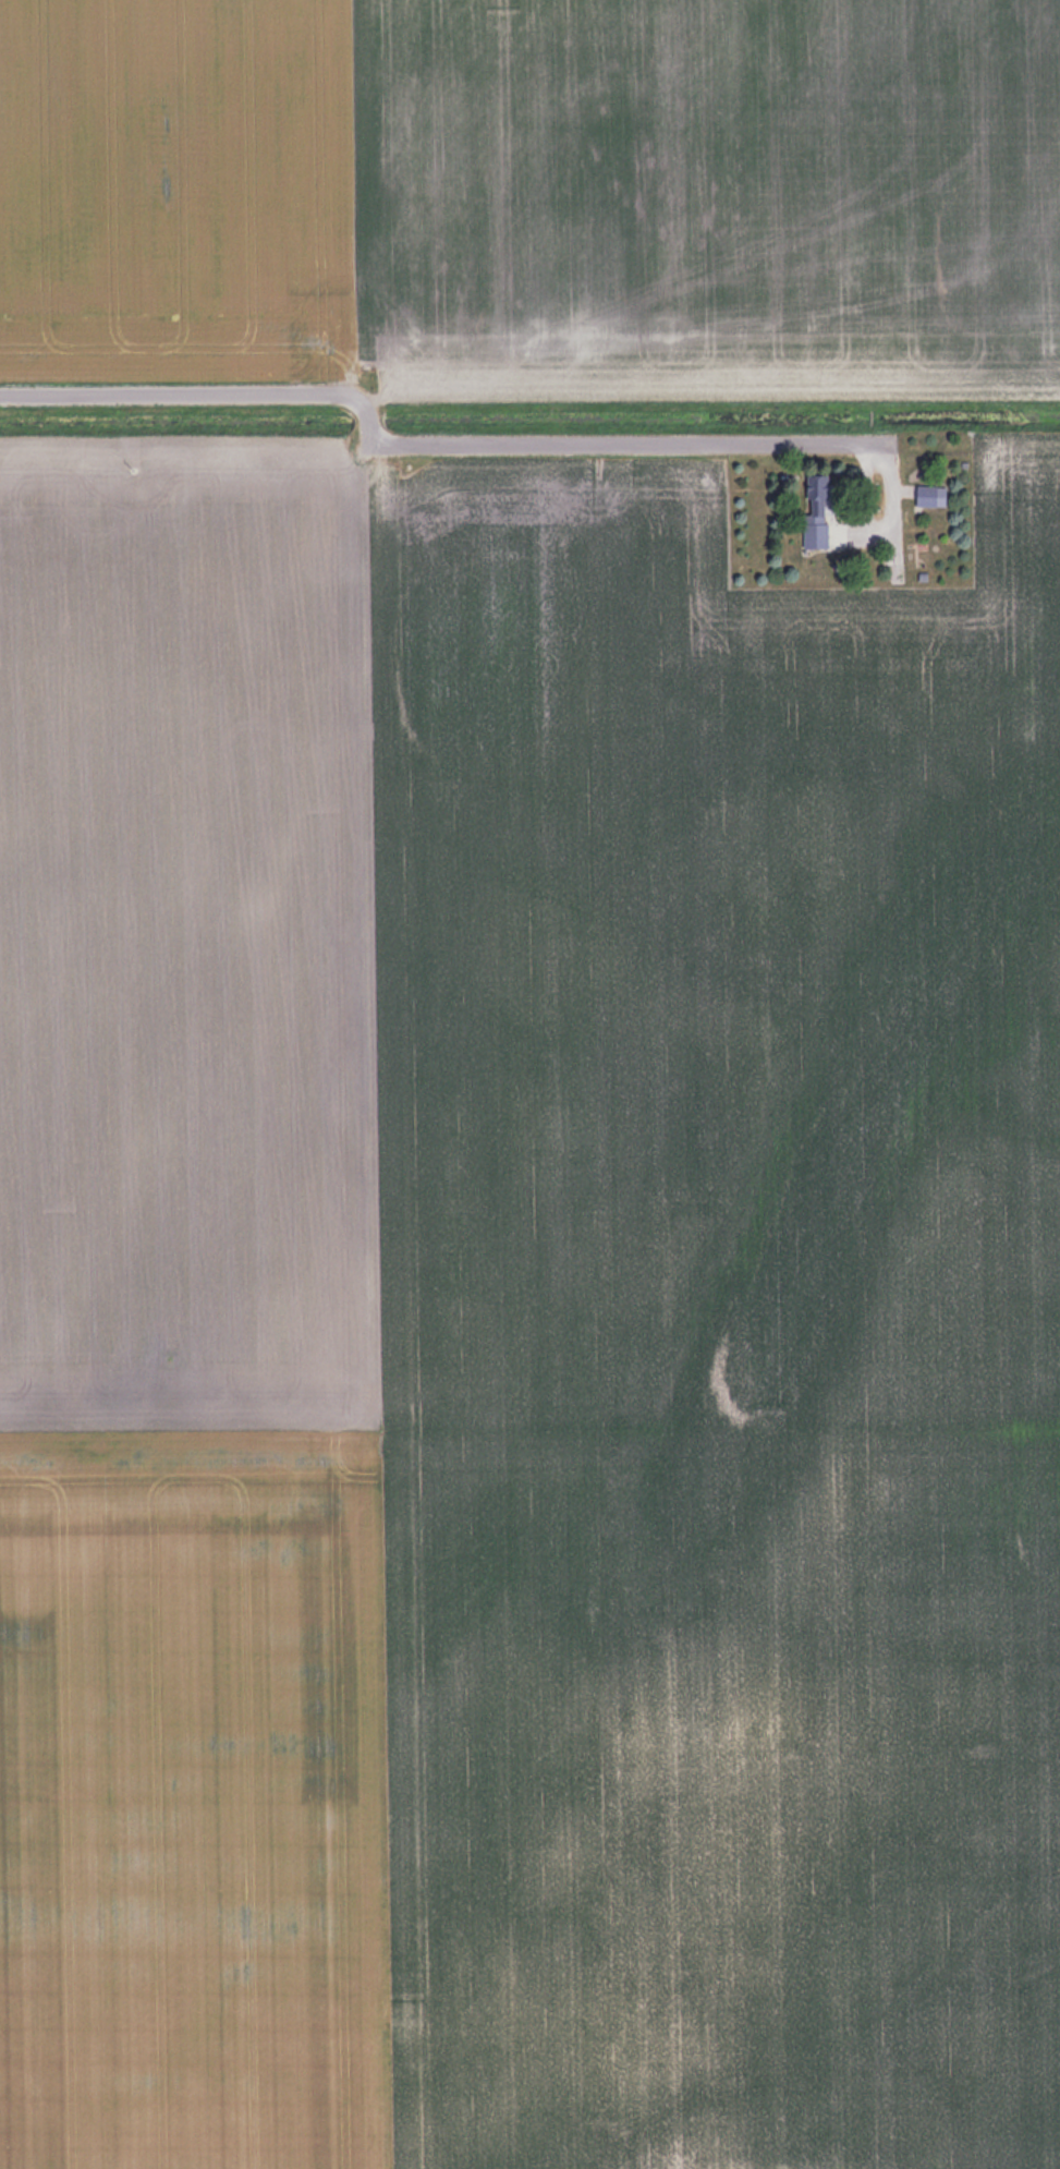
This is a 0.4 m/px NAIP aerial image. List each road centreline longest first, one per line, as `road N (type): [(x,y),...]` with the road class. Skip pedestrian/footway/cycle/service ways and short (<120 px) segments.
road 1 (residential): [(0,399),(315,398),(352,403),(399,445),(825,444),(942,466)]

